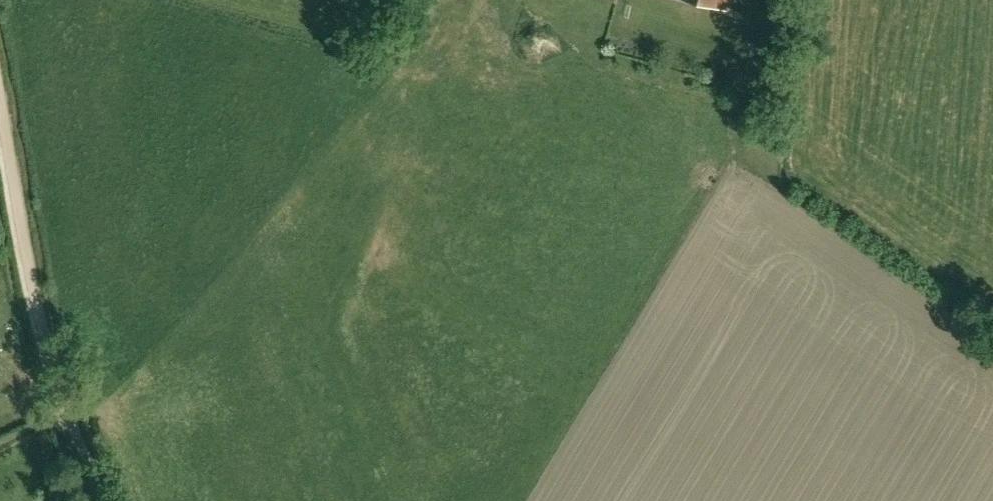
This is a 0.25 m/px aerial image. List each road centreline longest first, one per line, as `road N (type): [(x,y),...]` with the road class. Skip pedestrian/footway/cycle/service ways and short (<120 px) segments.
road 1 (track): [(67,408),(8,132)]

